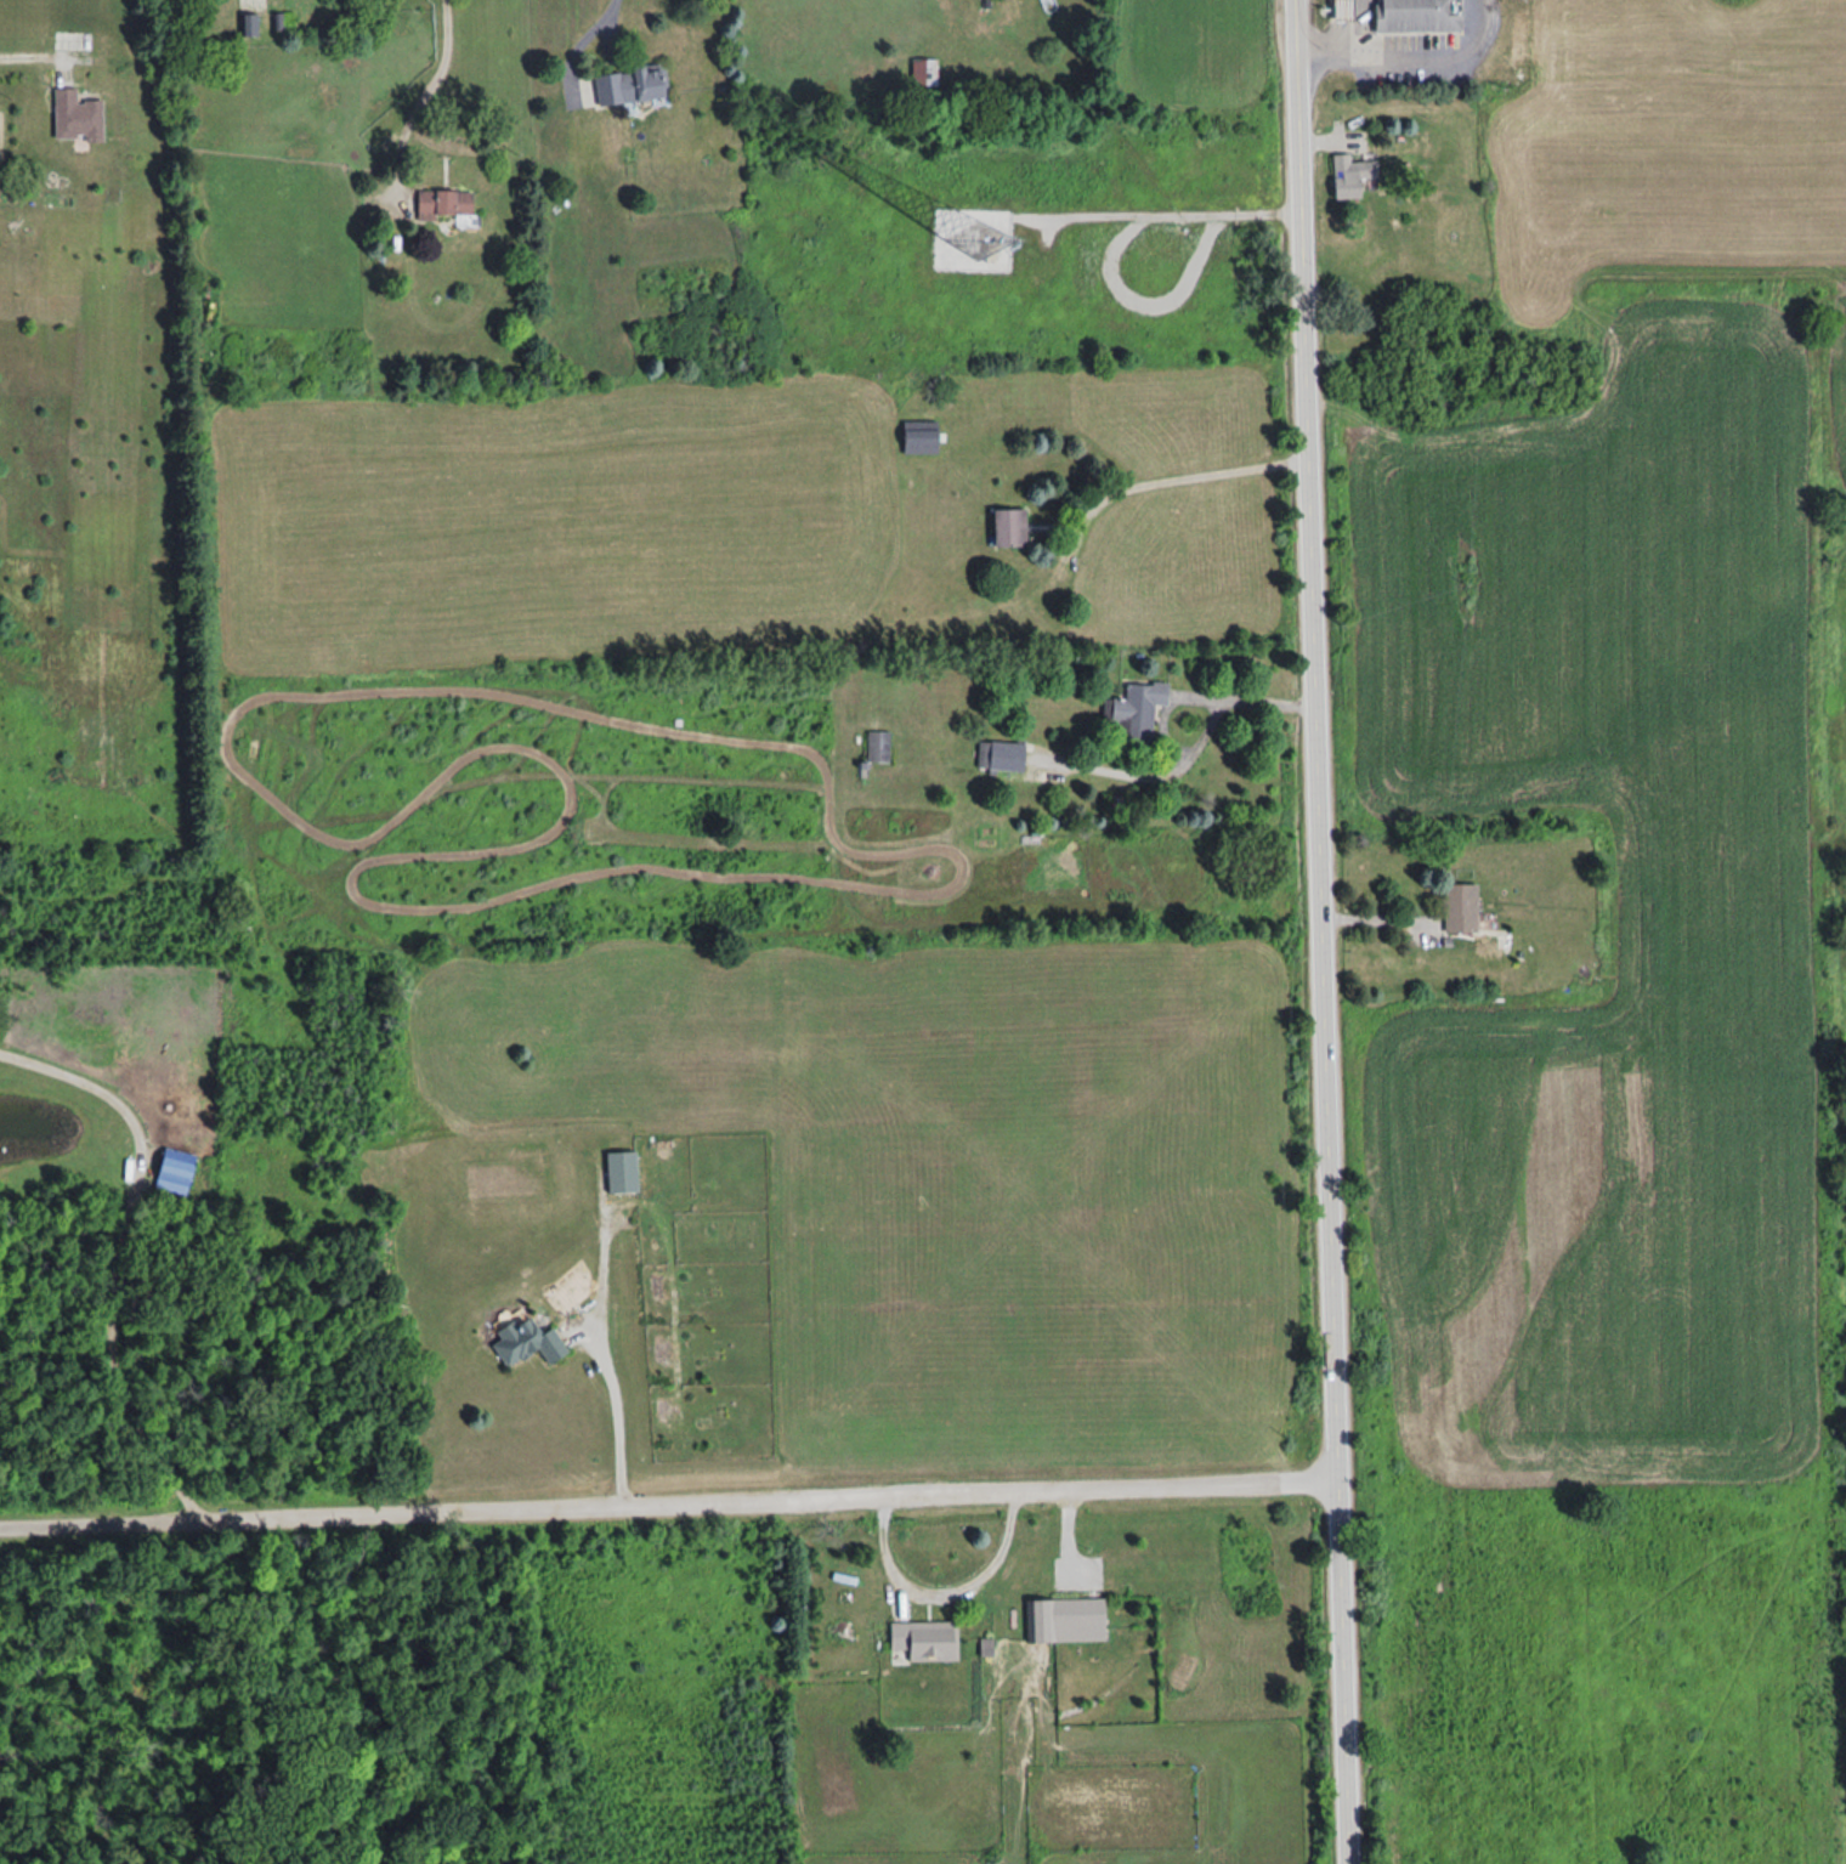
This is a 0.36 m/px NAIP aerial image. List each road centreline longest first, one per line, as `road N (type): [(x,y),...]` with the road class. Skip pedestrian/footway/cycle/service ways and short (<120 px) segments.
road 1 (tertiary): [(1295,0),(1349,1863)]
road 2 (residential): [(1337,1480),(0,1531)]

